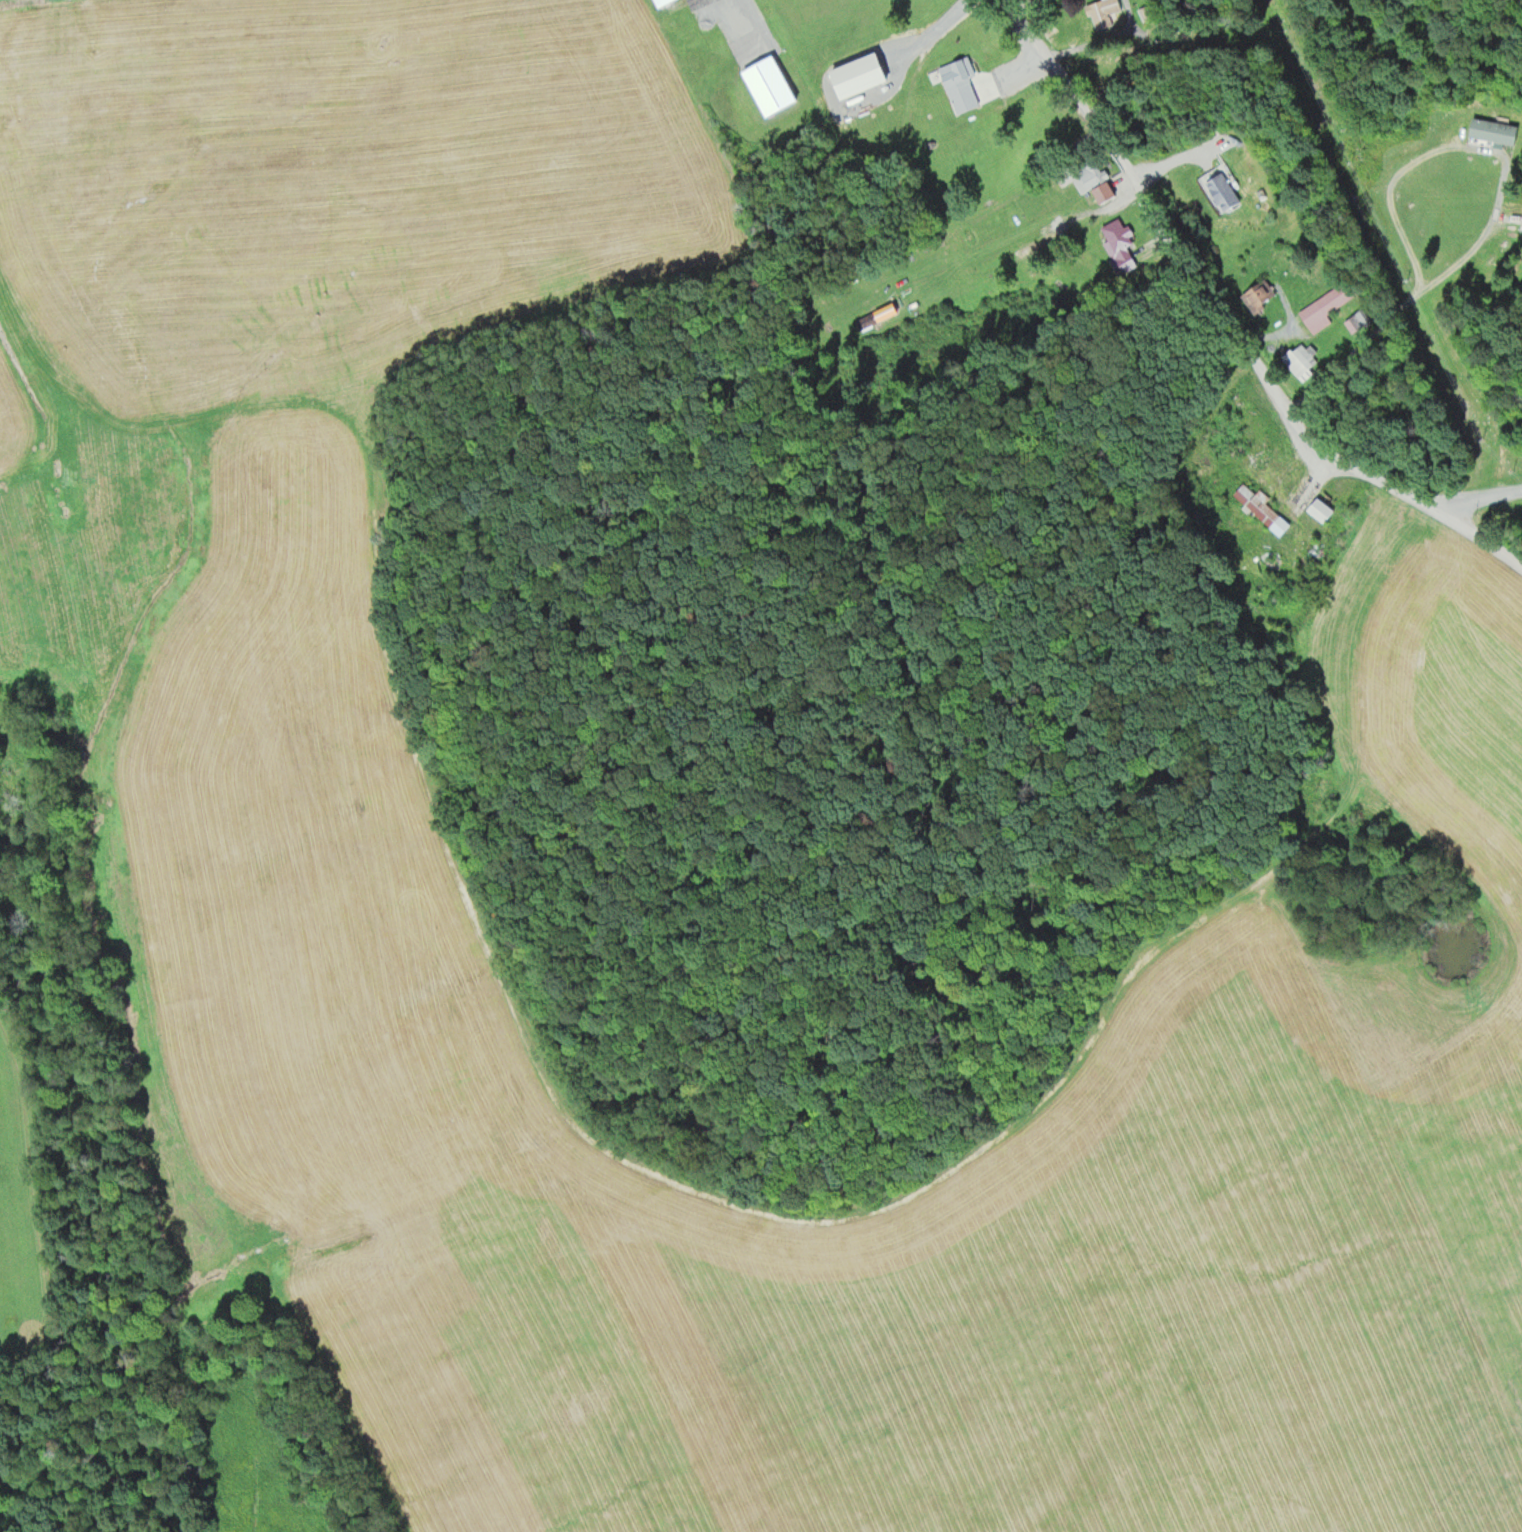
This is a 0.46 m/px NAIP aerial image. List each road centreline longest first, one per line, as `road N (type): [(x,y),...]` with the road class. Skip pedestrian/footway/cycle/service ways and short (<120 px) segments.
road 1 (tertiary): [(1011,0),(1099,109),(1187,264),(1292,420),(1521,570)]

